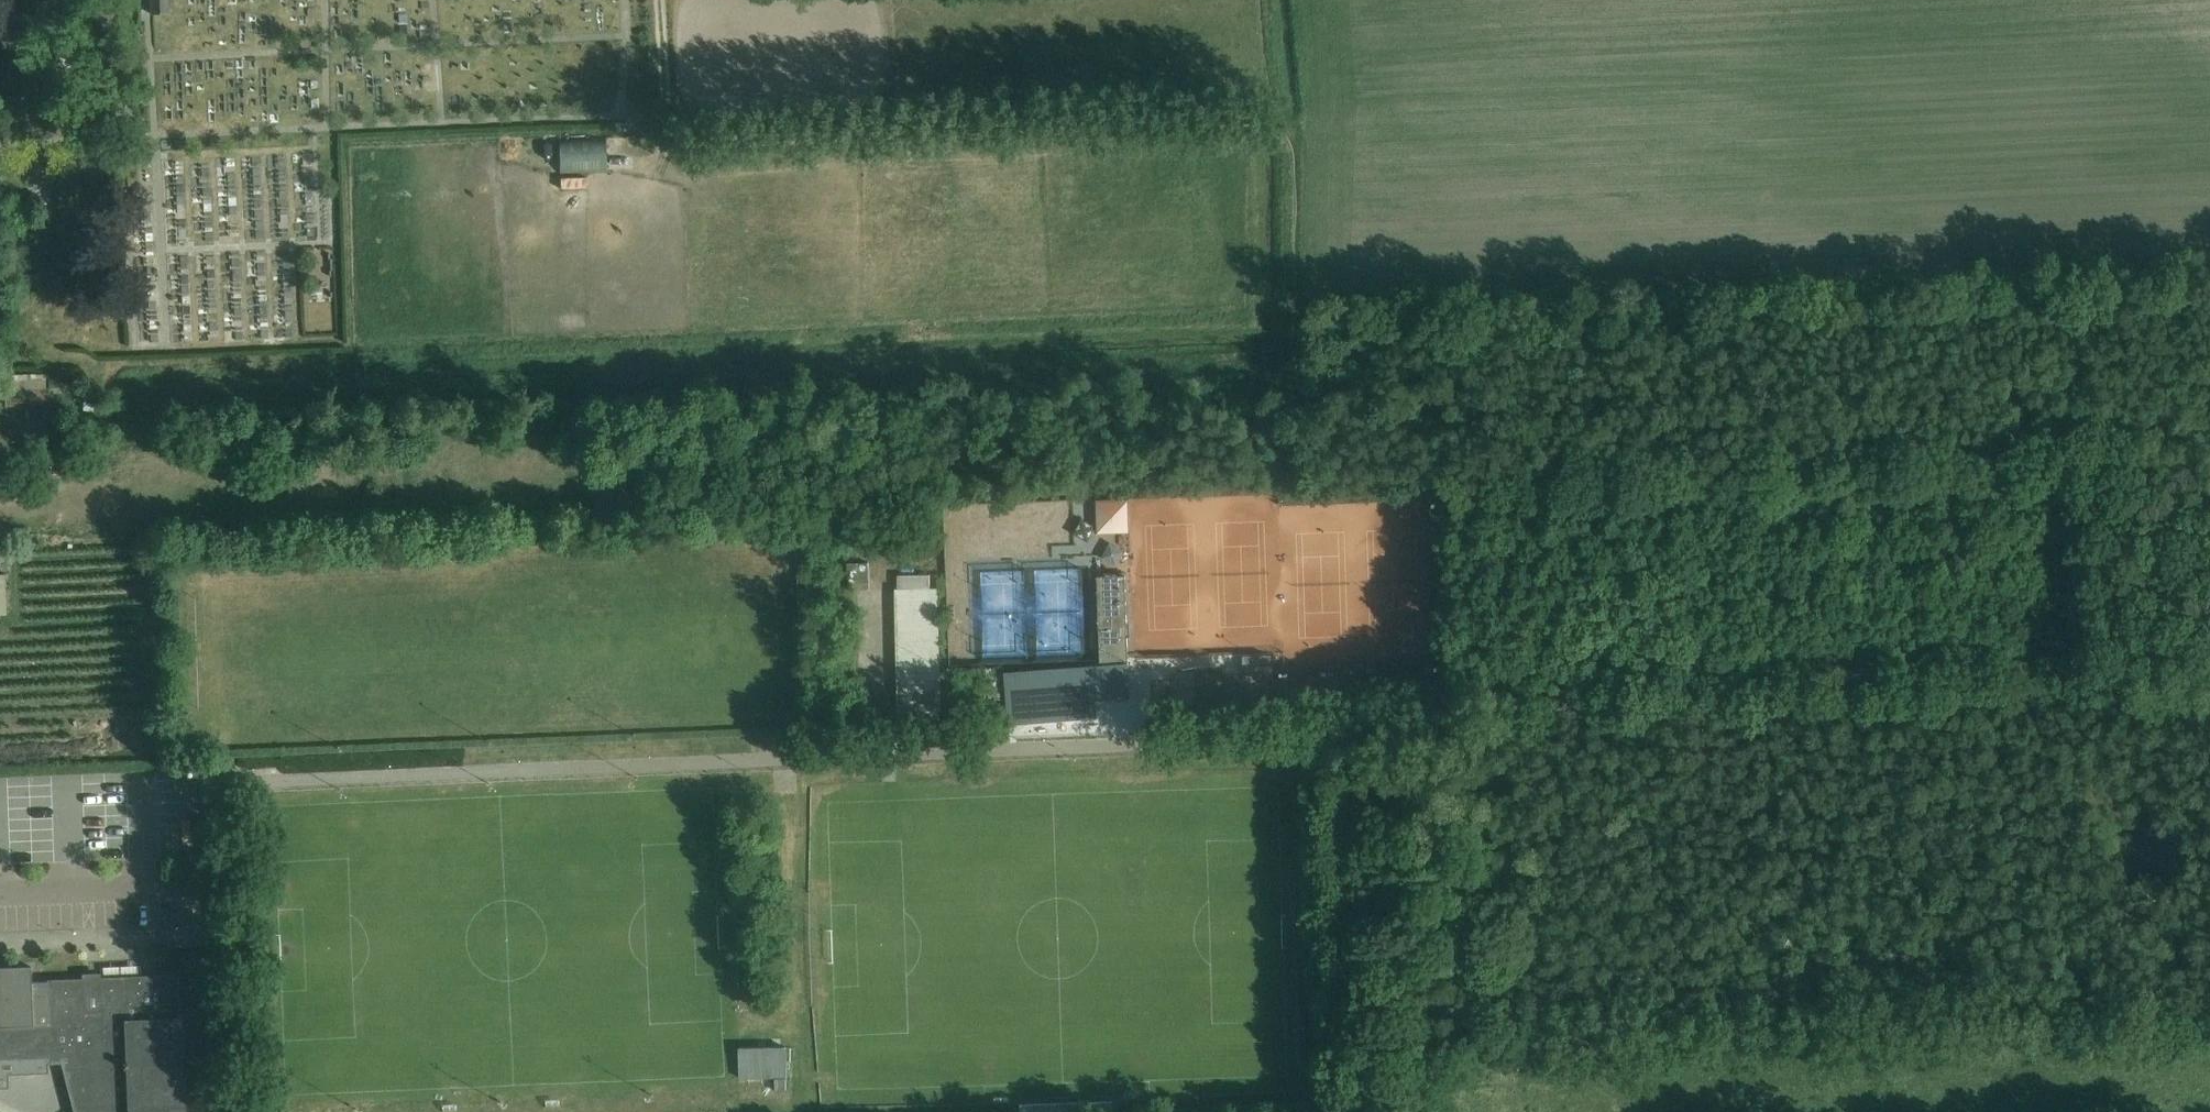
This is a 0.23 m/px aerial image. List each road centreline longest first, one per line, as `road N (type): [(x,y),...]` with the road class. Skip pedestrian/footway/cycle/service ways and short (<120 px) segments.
road 1 (unclassified): [(1351,734),(224,783),(226,860),(214,879),(0,889)]

